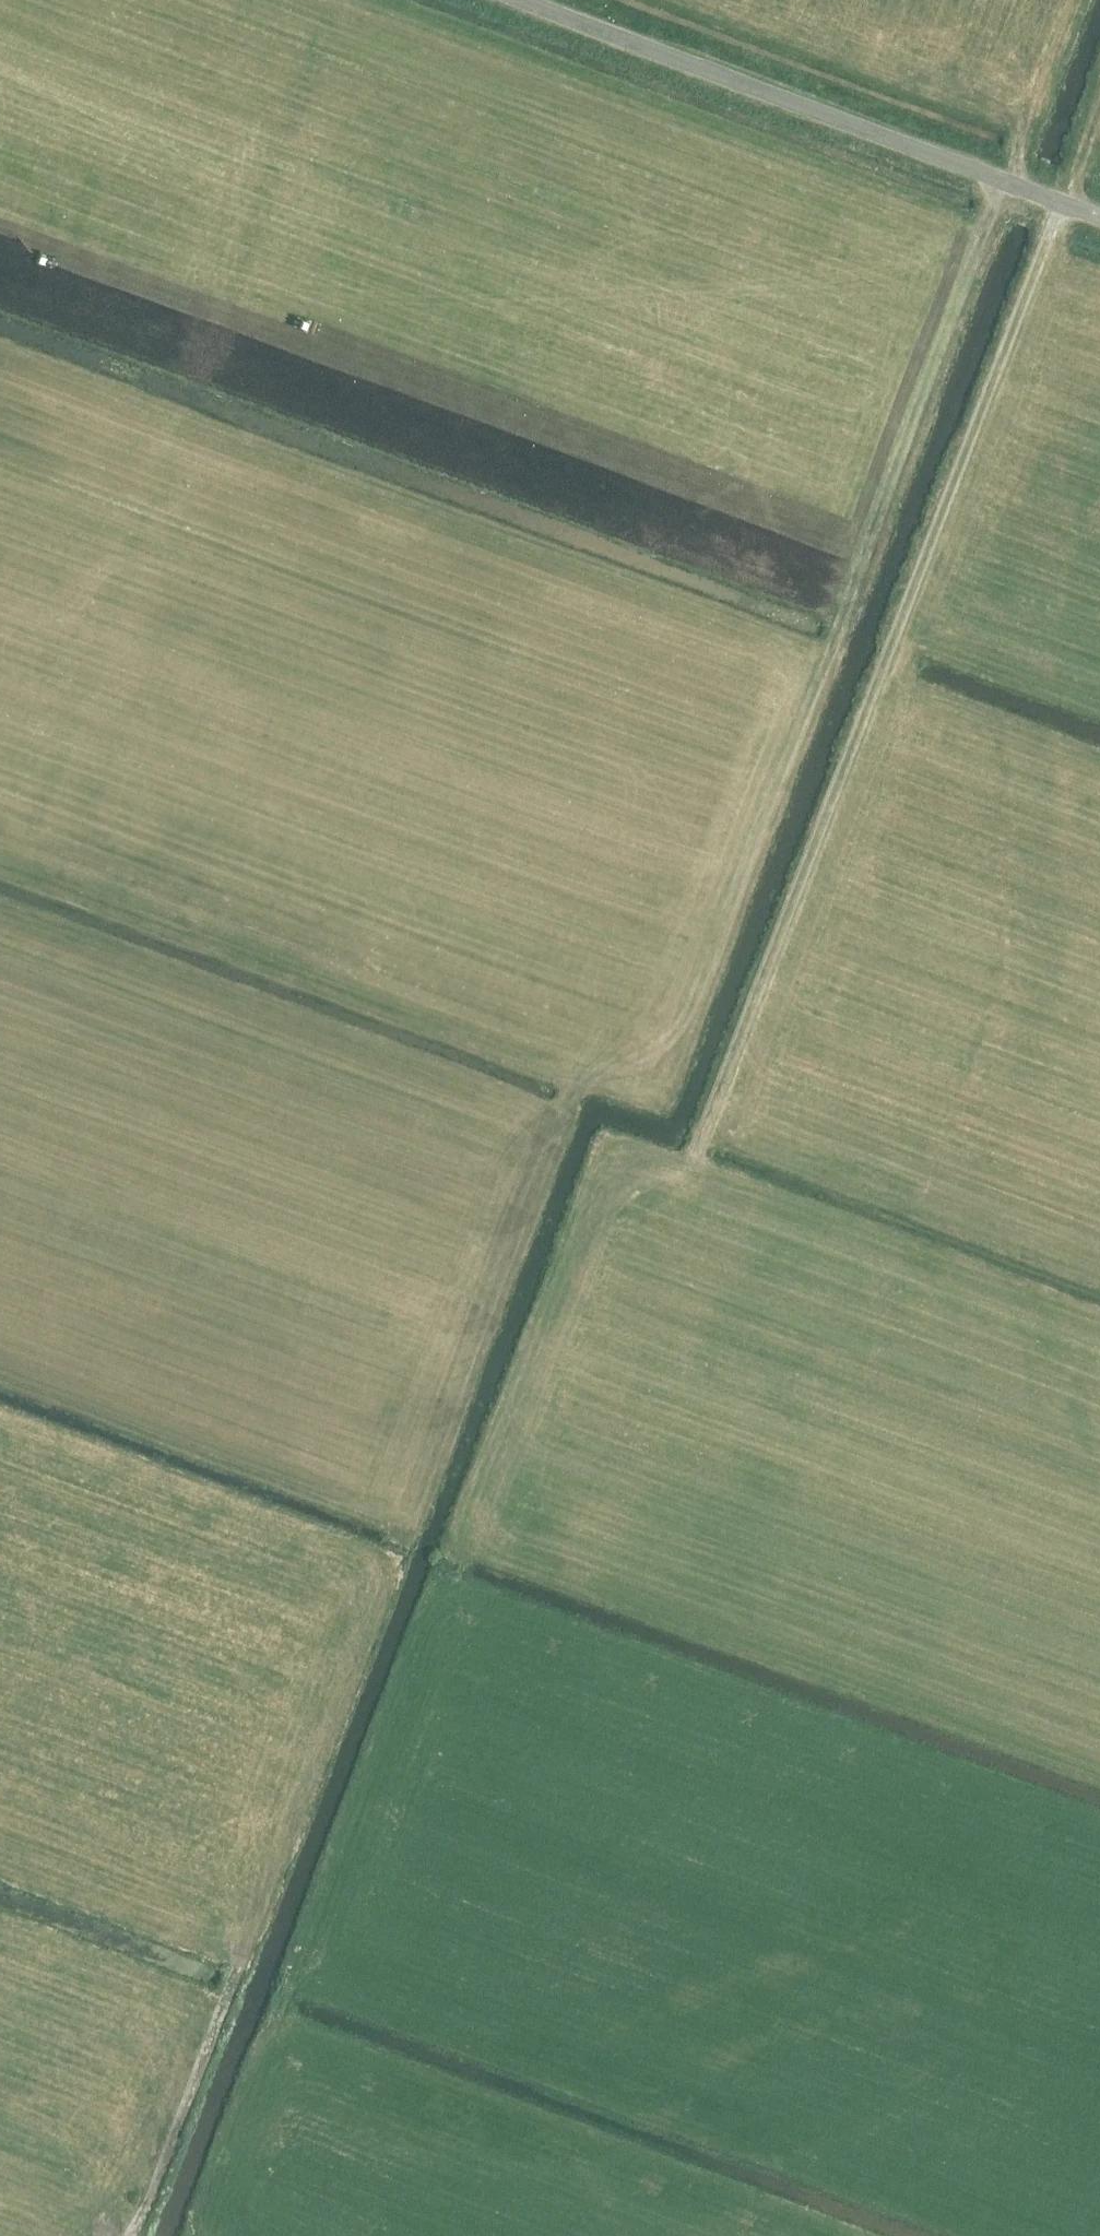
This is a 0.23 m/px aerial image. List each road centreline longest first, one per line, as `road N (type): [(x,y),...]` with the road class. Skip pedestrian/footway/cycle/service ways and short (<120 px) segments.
road 1 (unclassified): [(514,0),(1099,220)]

